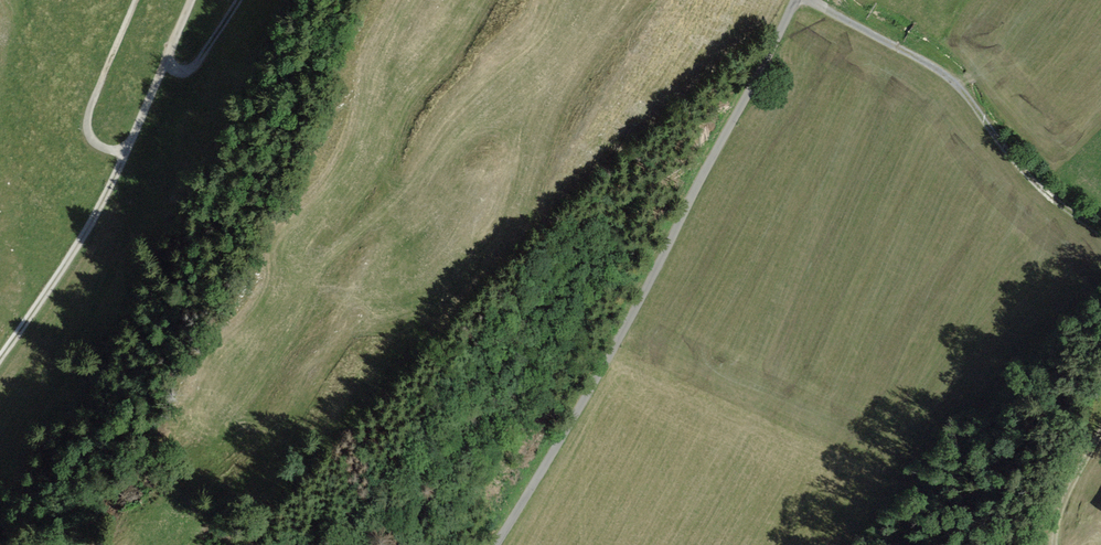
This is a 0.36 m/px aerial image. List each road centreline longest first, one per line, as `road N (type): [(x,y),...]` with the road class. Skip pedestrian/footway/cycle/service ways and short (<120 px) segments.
road 1 (unclassified): [(794,0),(660,259),(495,544)]
road 2 (track): [(192,0),(89,225),(0,359)]
road 3 (track): [(804,0),(953,78),(1051,200),(1100,233)]
road 4 (track): [(136,0),(87,123),(98,144),(126,153)]
road 5 (track): [(1100,433),(1067,498),(1056,544)]

